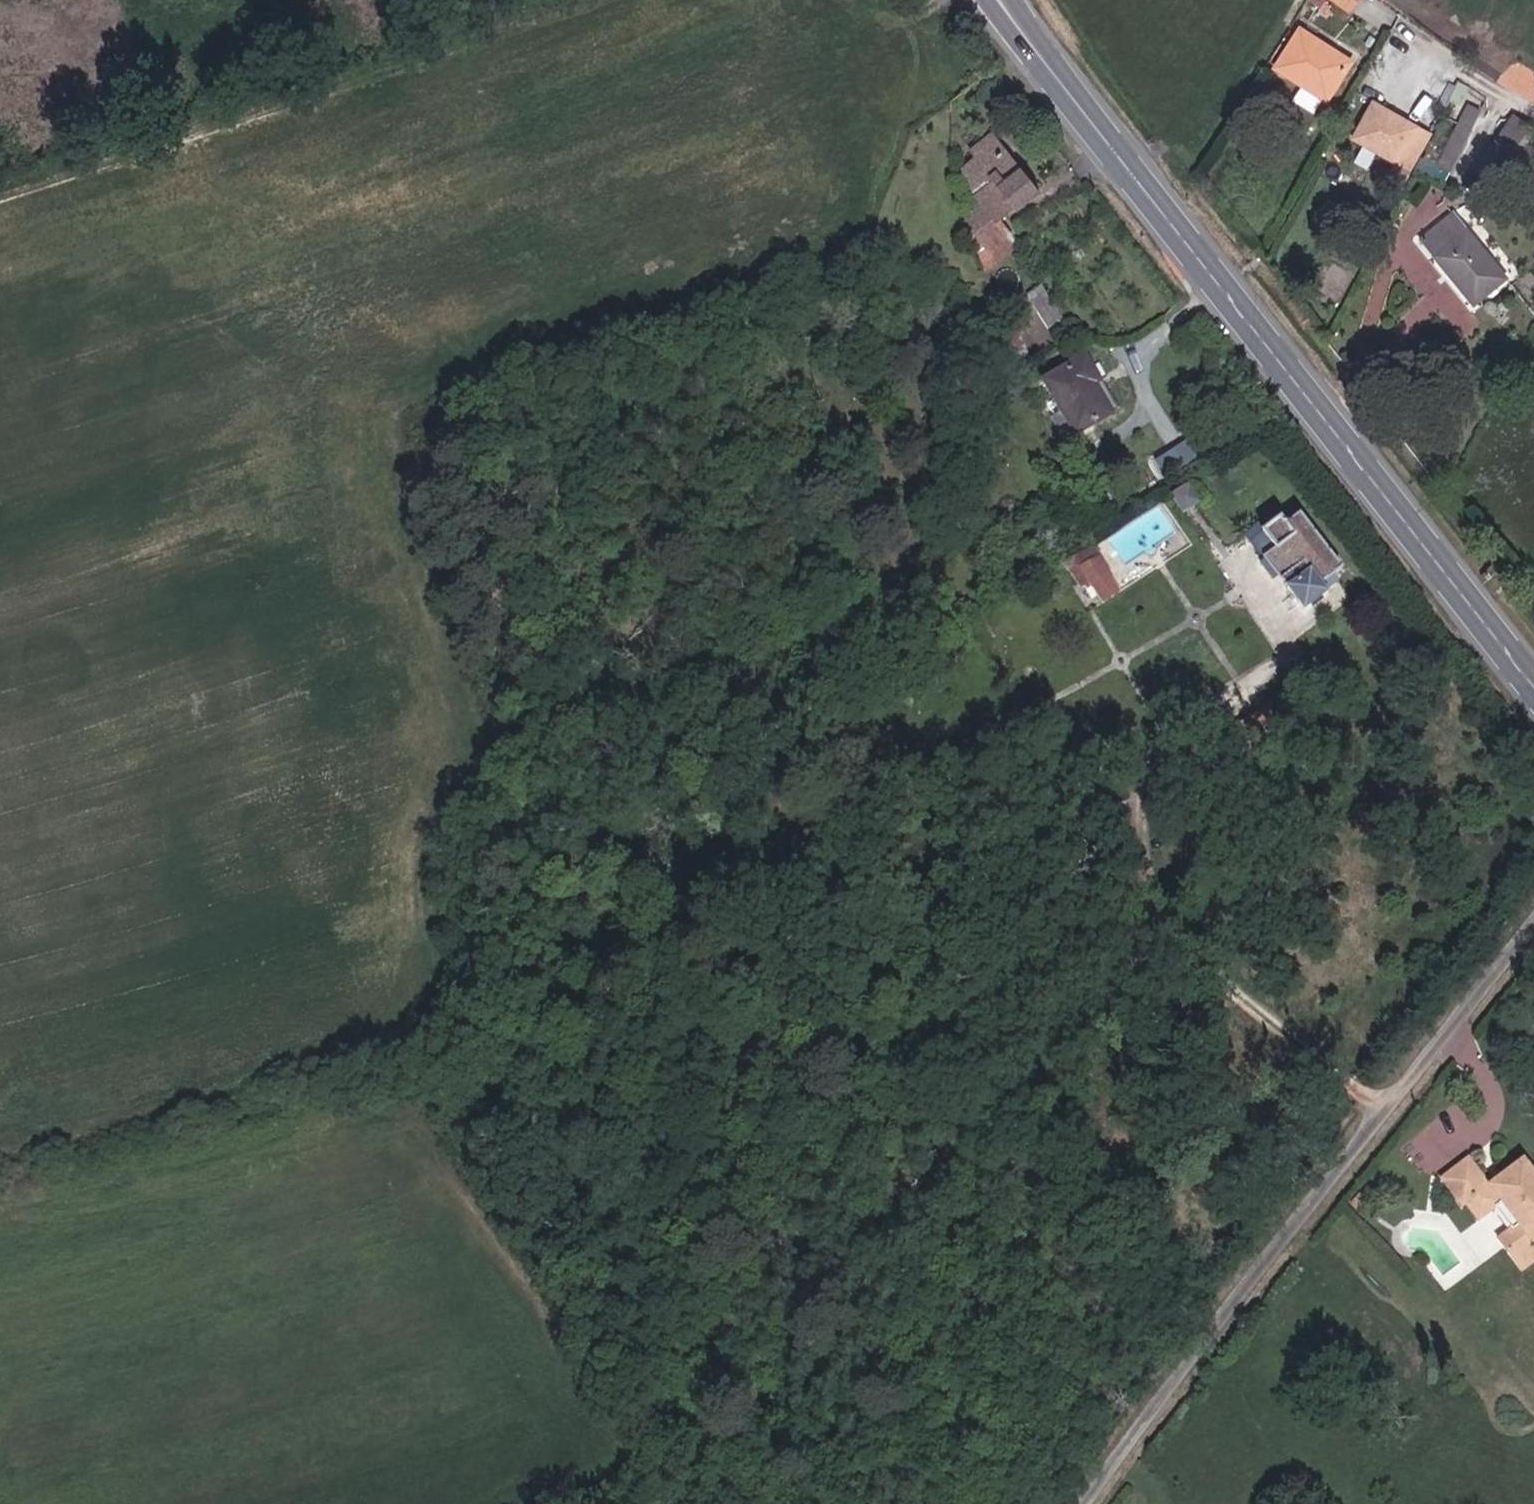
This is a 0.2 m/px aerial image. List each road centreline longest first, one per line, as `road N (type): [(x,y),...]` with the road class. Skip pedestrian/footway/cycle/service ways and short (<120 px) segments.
road 1 (primary): [(1049,59),(1533,681)]
road 2 (track): [(1533,924),(1188,1366),(1090,1503)]

